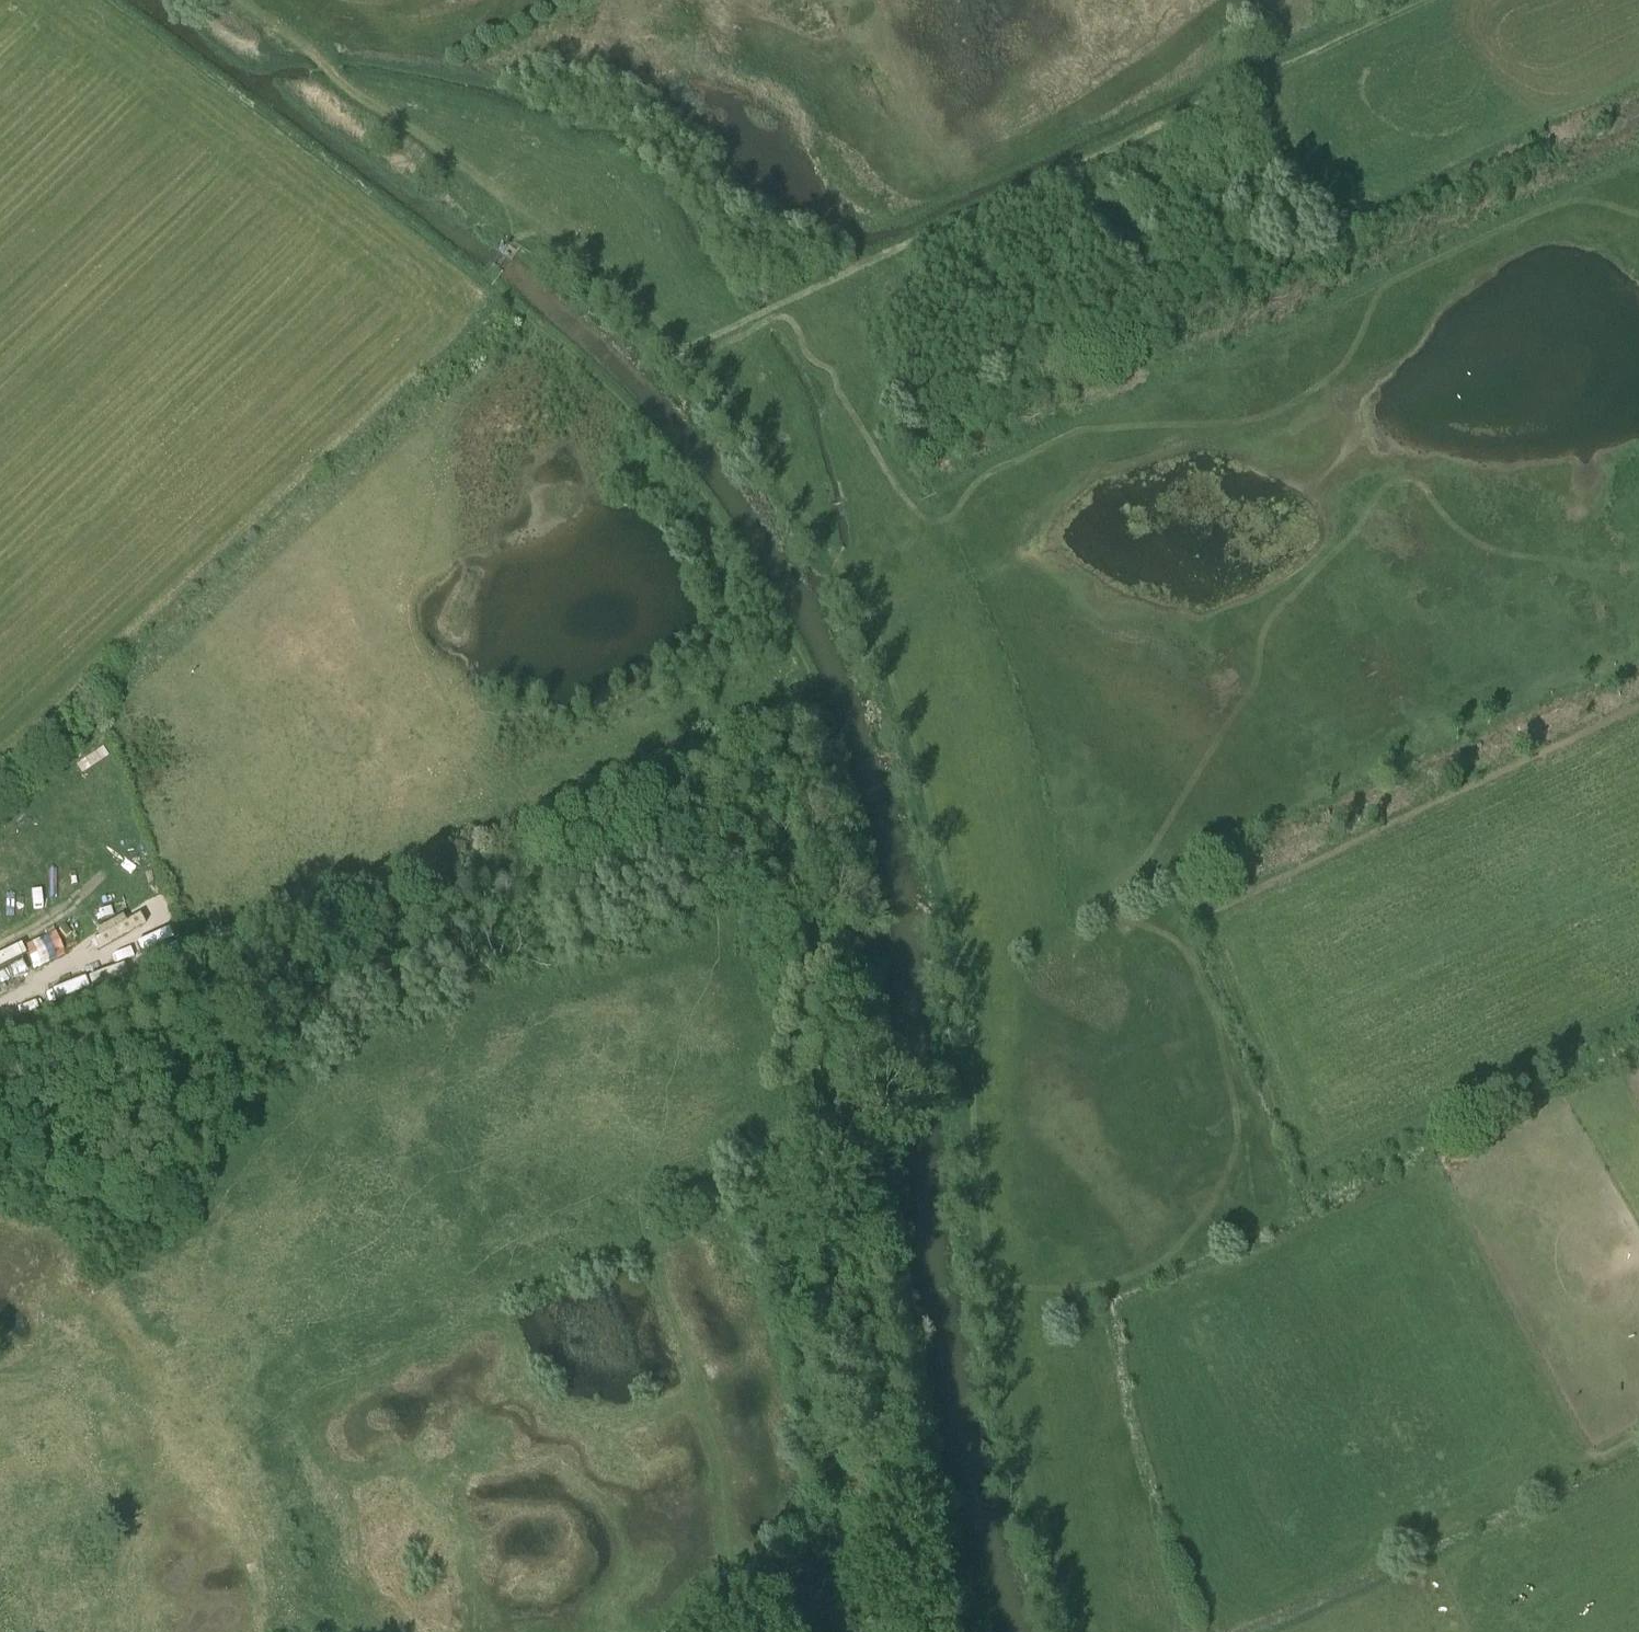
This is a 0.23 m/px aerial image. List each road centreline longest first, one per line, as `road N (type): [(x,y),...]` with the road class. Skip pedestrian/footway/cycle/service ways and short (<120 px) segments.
road 1 (track): [(693,1631),(732,1603),(775,1593),(823,1610),(848,1631)]

